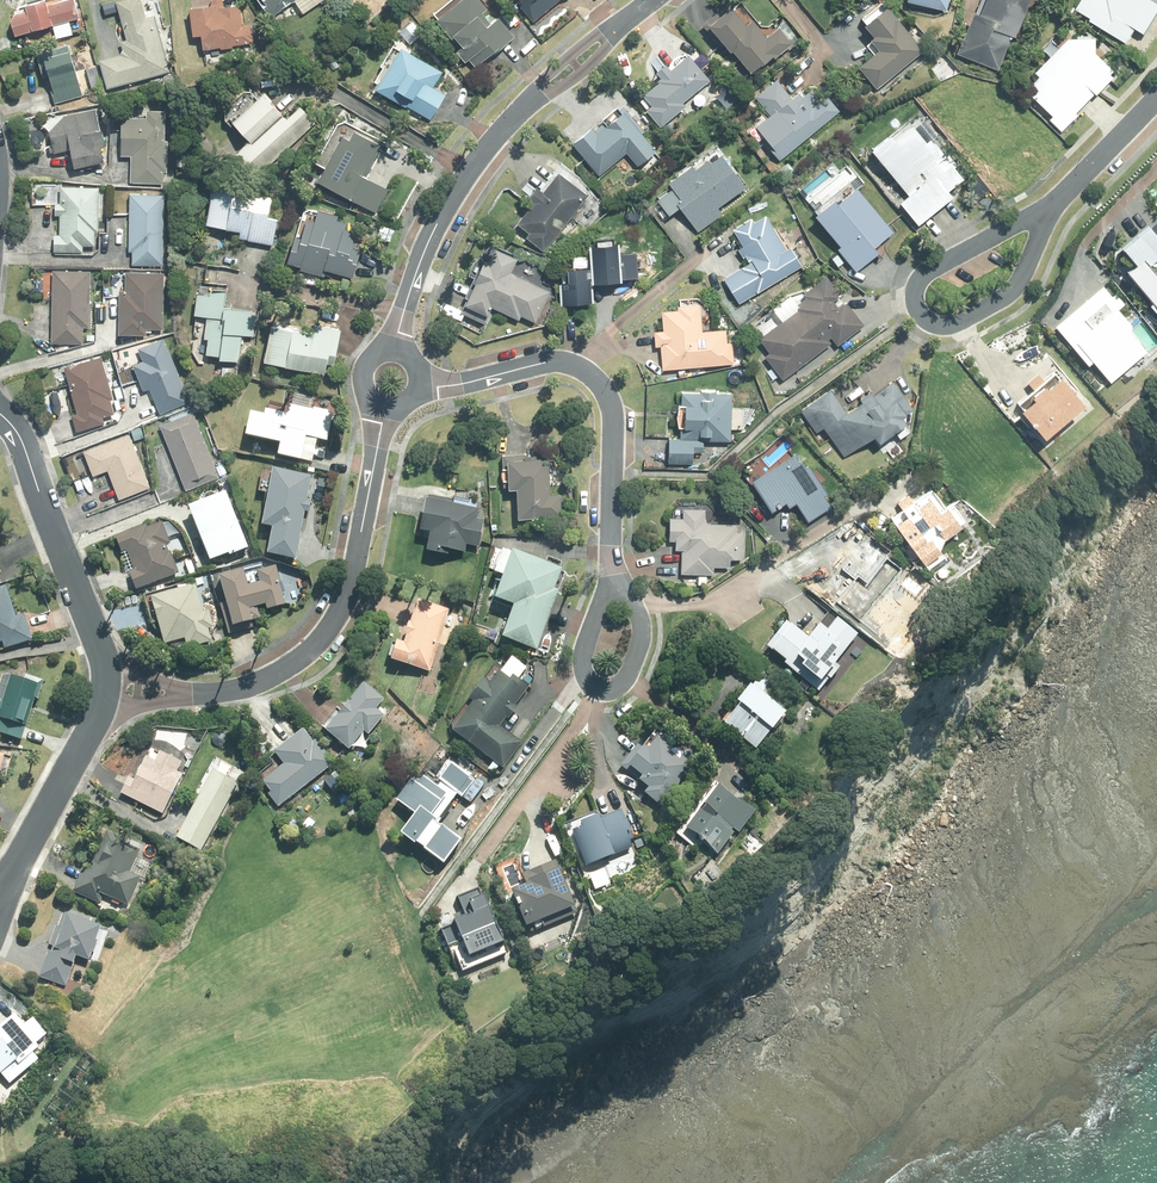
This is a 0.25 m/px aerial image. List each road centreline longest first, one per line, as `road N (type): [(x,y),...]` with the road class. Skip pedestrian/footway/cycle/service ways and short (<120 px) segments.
road 1 (residential): [(616,575),(613,412),(598,381),(555,362),(419,387)]
road 2 (residential): [(382,410),(341,617),(278,673),(212,694)]
road 3 (residential): [(1050,209),(1016,290),(962,323),(929,320),(916,303),(918,284),(1025,219)]
road 4 (residential): [(519,111),(445,210),(392,349)]
road 5 (residential): [(98,644),(14,426),(0,415)]
road 6 (residential): [(616,575),(642,634),(631,675),(620,689),(604,692),(591,686),(583,658),(603,602)]
road 7 (residential): [(0,890),(93,726)]
road 8 (residential): [(1156,101),(1050,209)]
road 9 (residential): [(629,17),(582,72),(519,111)]
road 10 (residential): [(519,111),(599,32),(629,17)]
road 11 (residential): [(98,644),(131,671),(212,694)]
road 12 (residential): [(212,694),(136,706),(93,726)]

